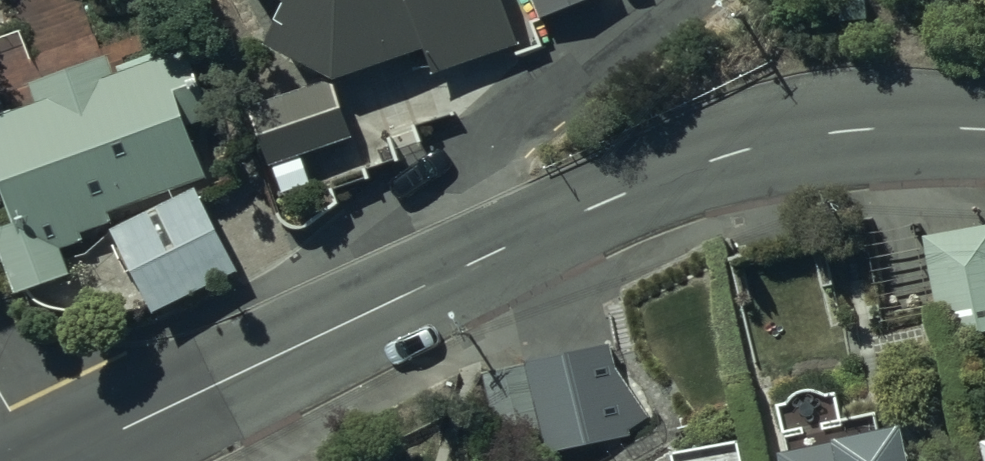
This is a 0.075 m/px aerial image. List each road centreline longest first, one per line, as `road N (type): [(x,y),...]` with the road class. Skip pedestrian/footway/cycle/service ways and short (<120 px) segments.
road 1 (tertiary): [(472,263),(740,151),(842,130),(984,132)]
road 2 (tertiary): [(58,460),(472,263)]
road 3 (residential): [(472,263),(458,193),(482,149),(672,0)]

